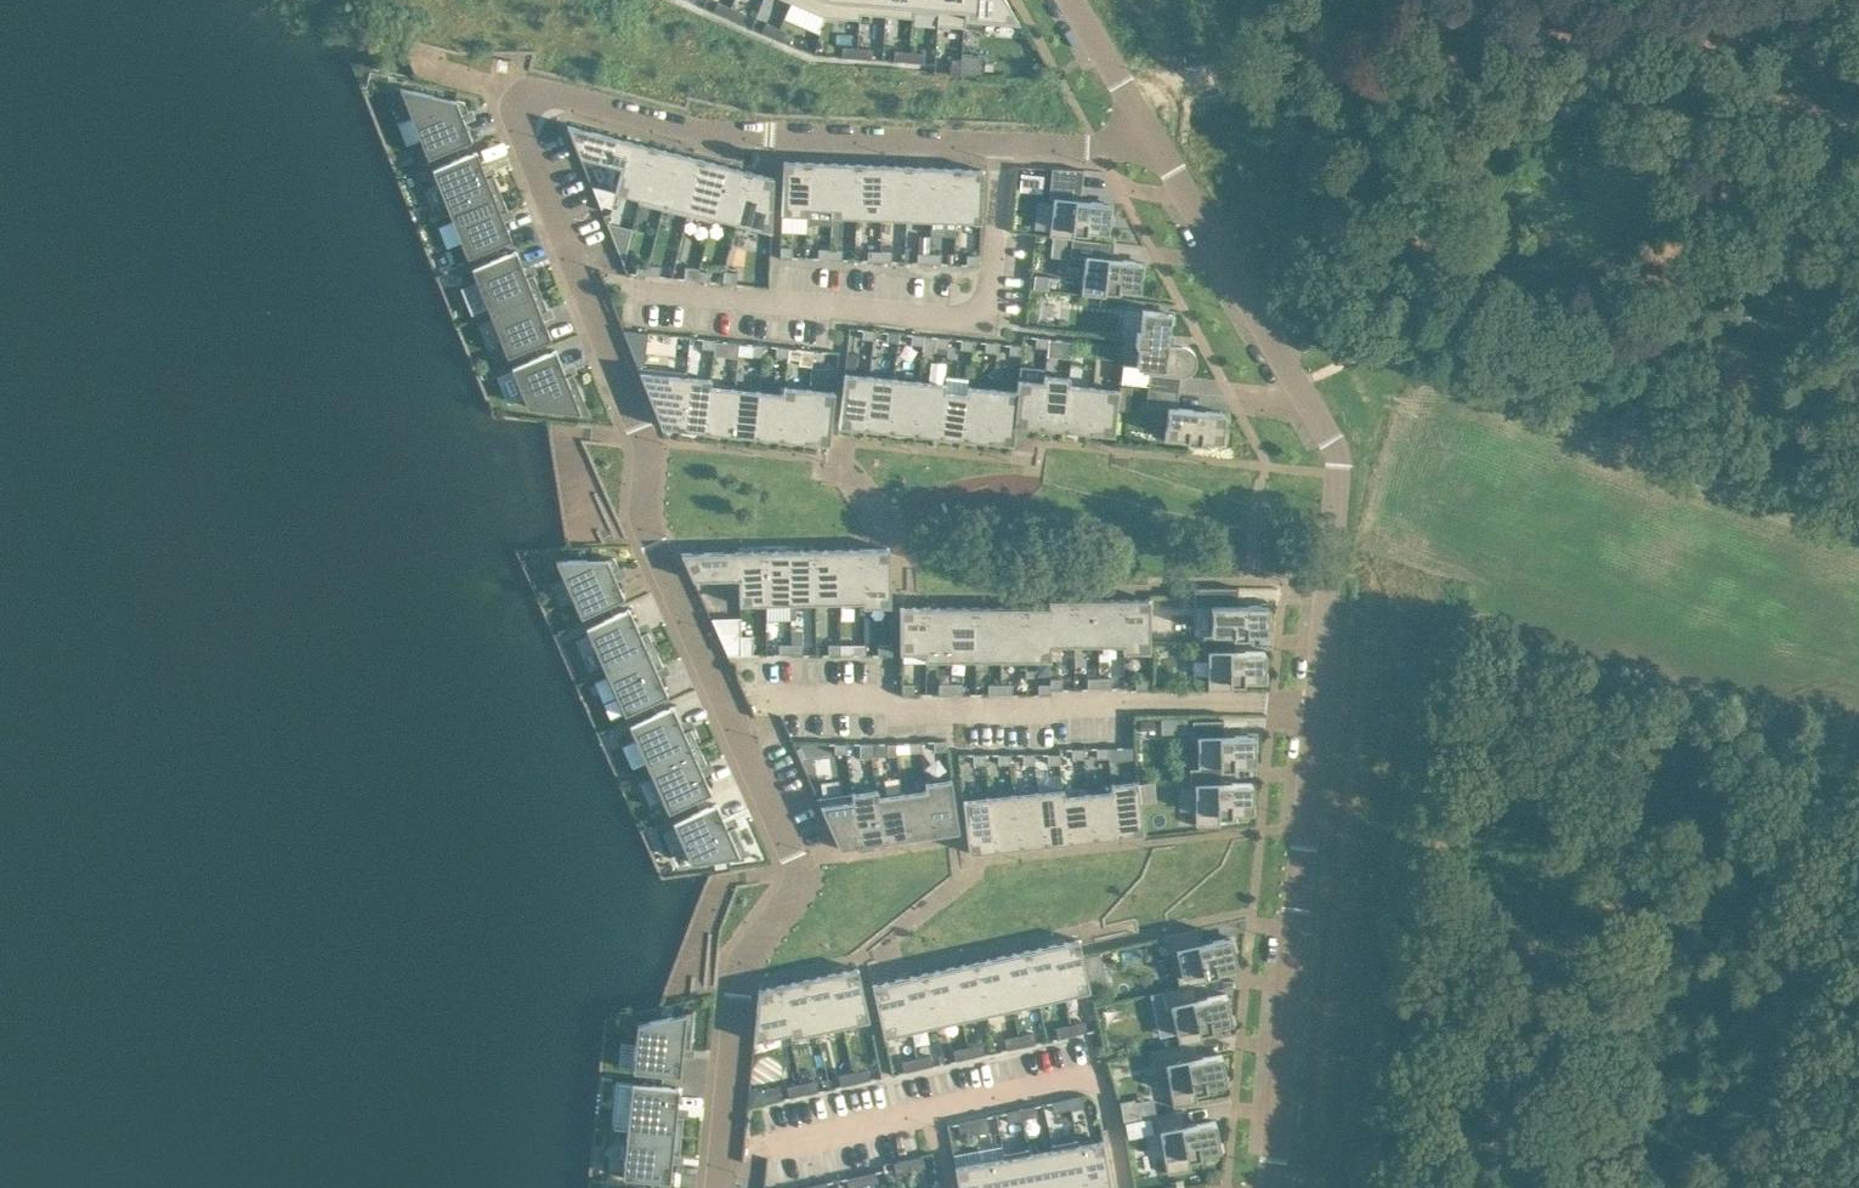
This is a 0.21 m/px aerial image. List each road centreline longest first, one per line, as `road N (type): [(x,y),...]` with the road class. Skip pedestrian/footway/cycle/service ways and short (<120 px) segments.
road 1 (residential): [(1148,128),(1083,145),(696,129),(548,92),(526,95),(517,108),(645,439),(645,523),(797,865),(792,891),(744,957),(717,1187)]
road 2 (residential): [(1265,1187),(1337,451),(1148,128)]
road 3 (track): [(1858,508),(1459,372),(1366,358),(1297,382)]
road 4 (track): [(1554,0),(1123,86)]
road 5 (residential): [(1148,128),(1073,0)]

